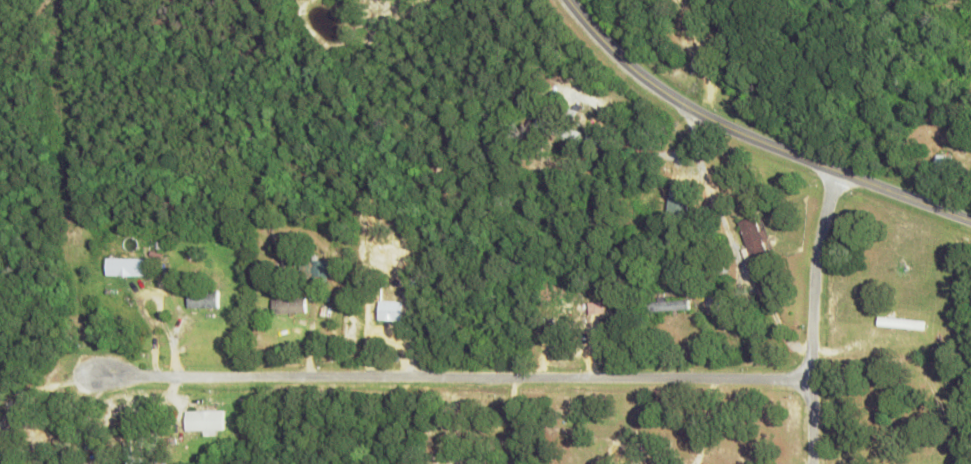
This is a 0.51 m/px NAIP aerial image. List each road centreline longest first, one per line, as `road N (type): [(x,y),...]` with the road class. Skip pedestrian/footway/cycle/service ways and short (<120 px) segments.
road 1 (residential): [(807,374),(87,376)]
road 2 (tertiary): [(970,222),(833,170),(676,97),(618,56),(571,0)]
road 3 (residential): [(833,170),(817,226),(808,463)]

